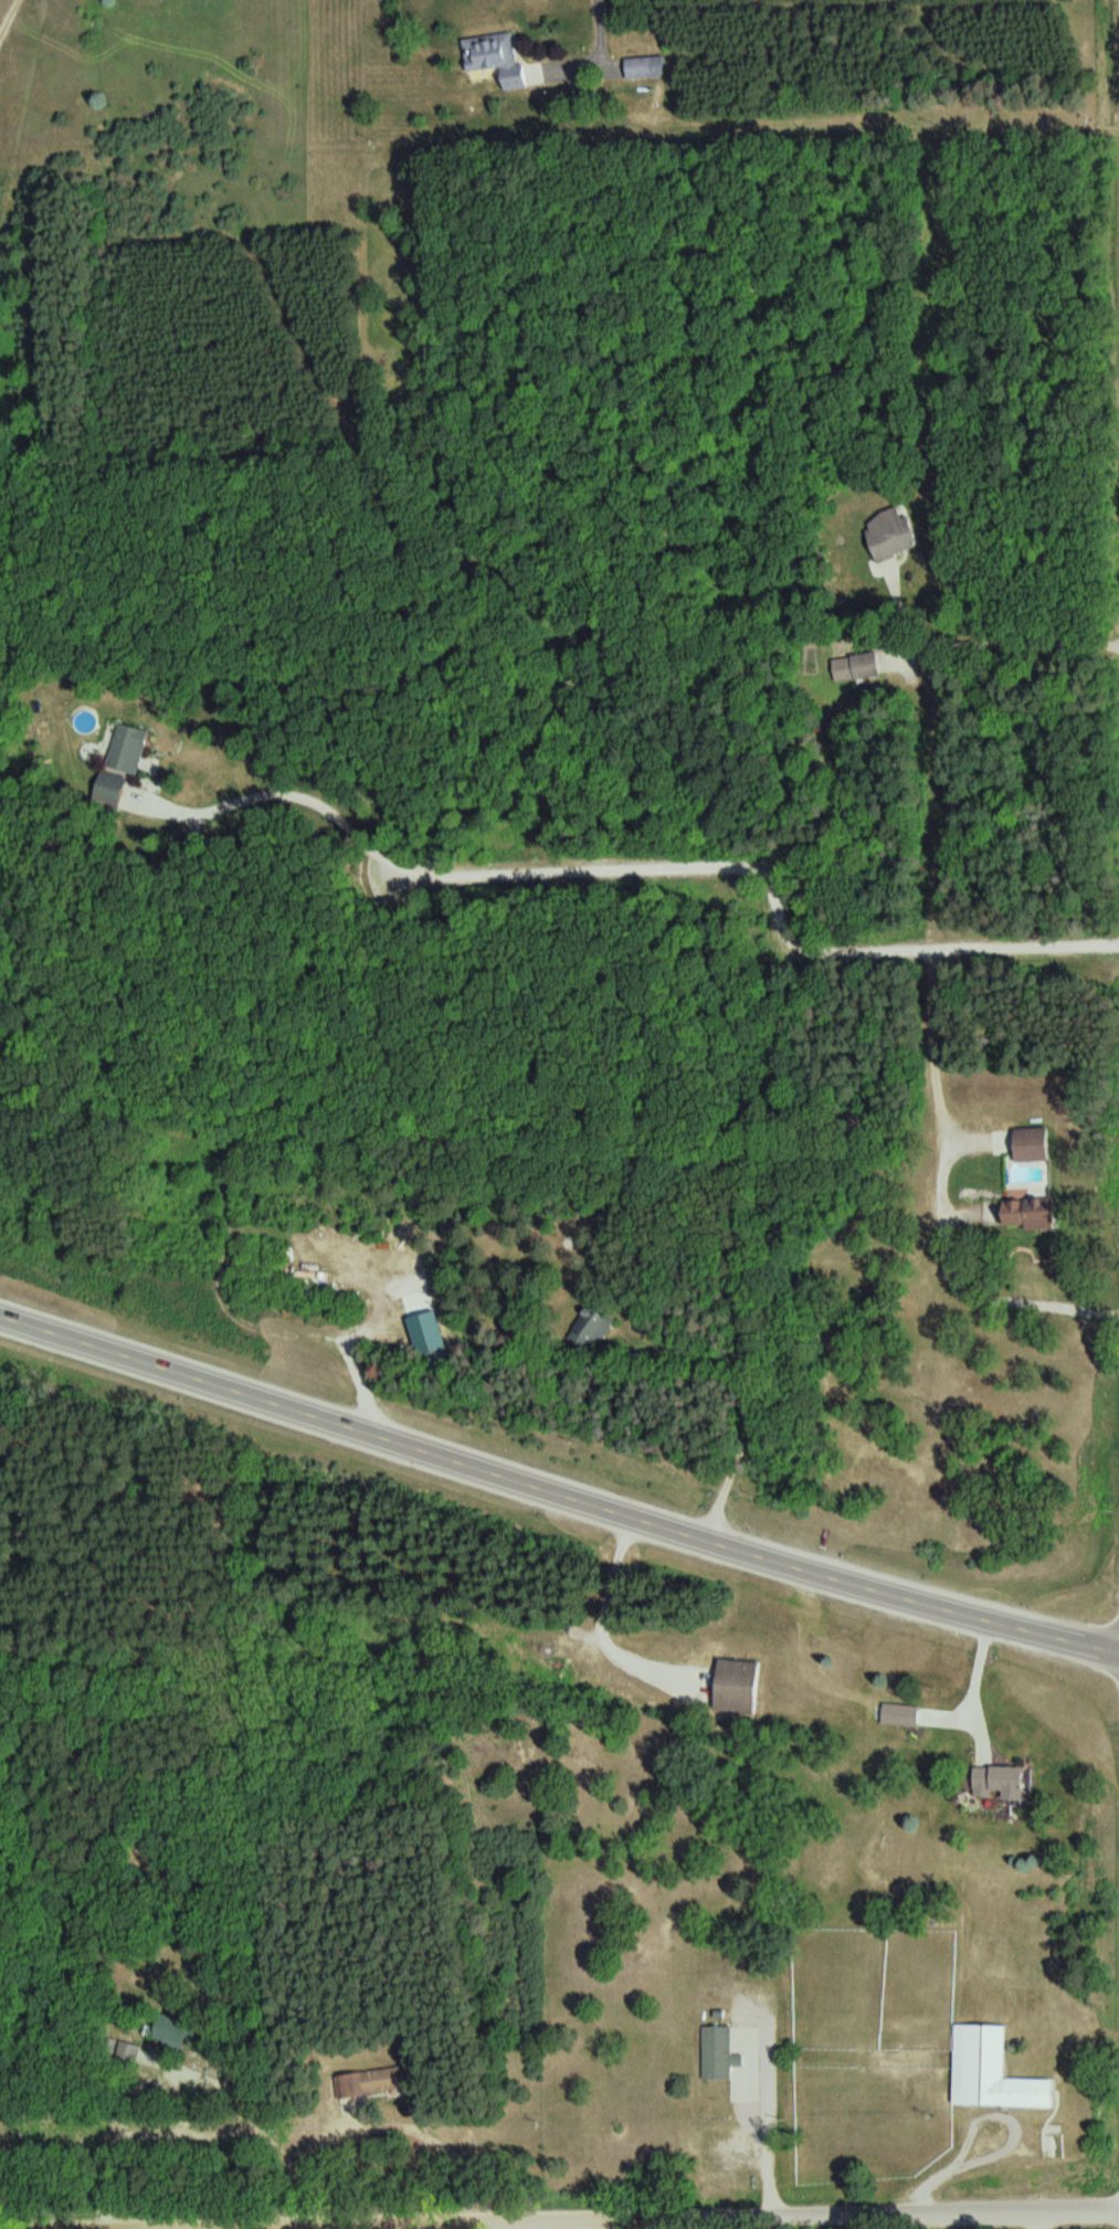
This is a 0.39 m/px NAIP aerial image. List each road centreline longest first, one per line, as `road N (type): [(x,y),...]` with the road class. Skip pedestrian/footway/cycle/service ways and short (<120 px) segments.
road 1 (secondary): [(1118,1651),(482,1468),(0,1313)]
road 2 (residential): [(99,2228),(1118,2211)]

